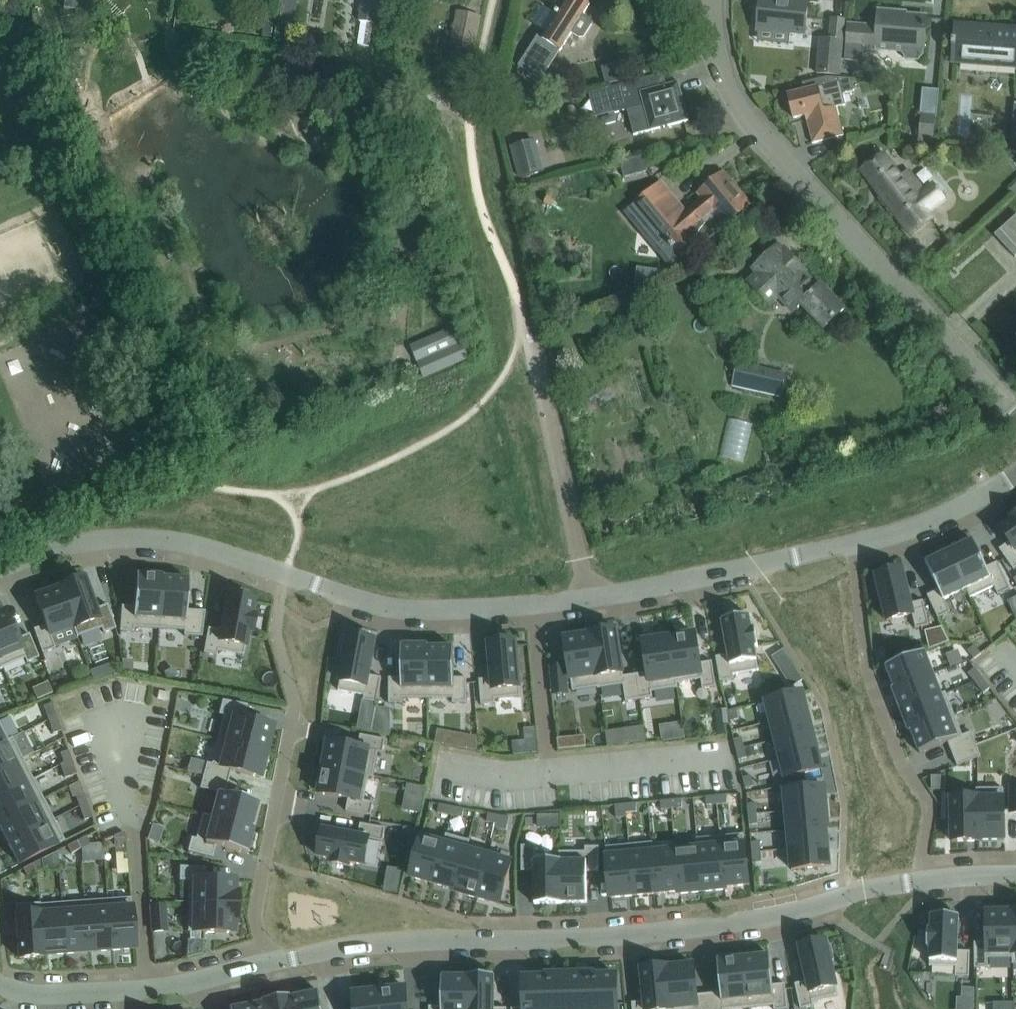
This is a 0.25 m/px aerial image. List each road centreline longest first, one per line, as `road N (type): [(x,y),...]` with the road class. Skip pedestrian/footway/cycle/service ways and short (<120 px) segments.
road 1 (residential): [(270,966),(360,947),(723,924),(899,882),(1015,874)]
road 2 (tertiary): [(1015,407),(752,132),(707,25),(708,0)]
road 3 (residential): [(1015,476),(972,504),(847,540),(589,598)]
road 4 (residential): [(286,574),(274,634),(293,706),(254,917),(270,966)]
road 5 (residential): [(589,598),(400,609),(286,574)]
road 6 (residential): [(286,574),(188,544),(125,536),(37,552),(0,569)]
road 7 (residential): [(0,983),(23,993),(149,987),(270,966)]
road 8 (residential): [(589,598),(532,342)]

